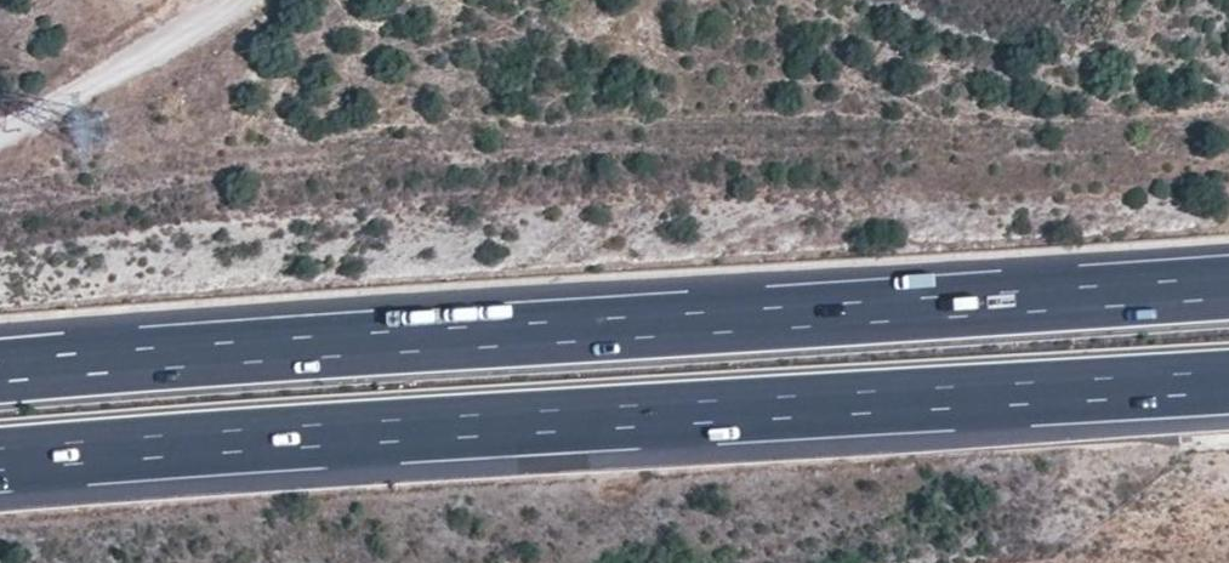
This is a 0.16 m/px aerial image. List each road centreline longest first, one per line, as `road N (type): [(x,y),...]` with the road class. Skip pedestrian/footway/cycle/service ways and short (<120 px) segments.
road 1 (motorway): [(1228,288),(0,373)]
road 2 (motorway): [(0,459),(1228,381)]
road 3 (track): [(212,0),(26,117),(0,124)]

